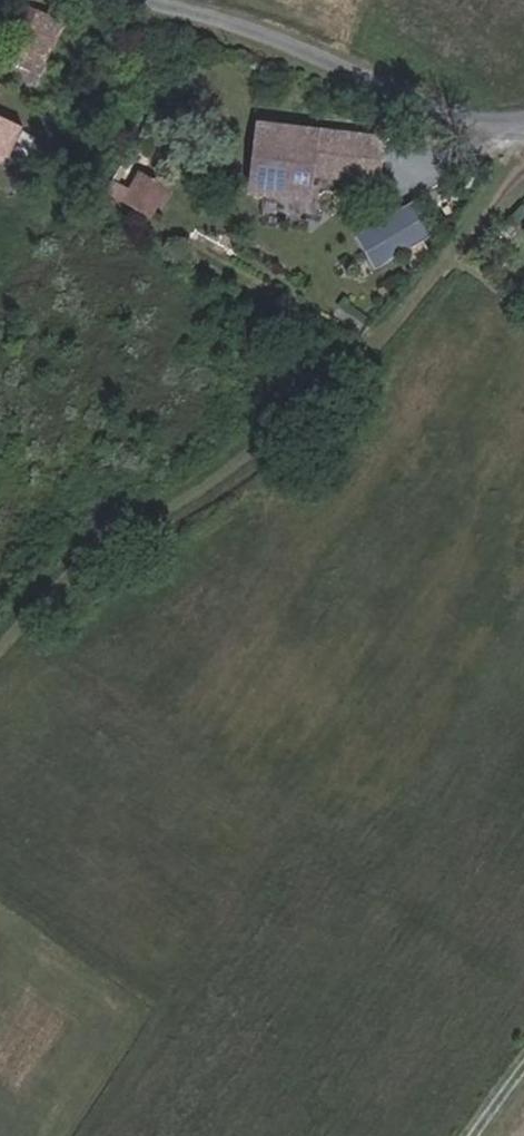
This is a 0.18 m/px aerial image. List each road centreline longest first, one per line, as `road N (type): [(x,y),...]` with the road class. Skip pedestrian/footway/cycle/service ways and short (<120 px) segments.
road 1 (track): [(523,151),(486,189),(433,270),(368,333),(151,509),(68,557),(0,629)]
road 2 (residential): [(523,116),(483,121),(290,40),(136,0)]

